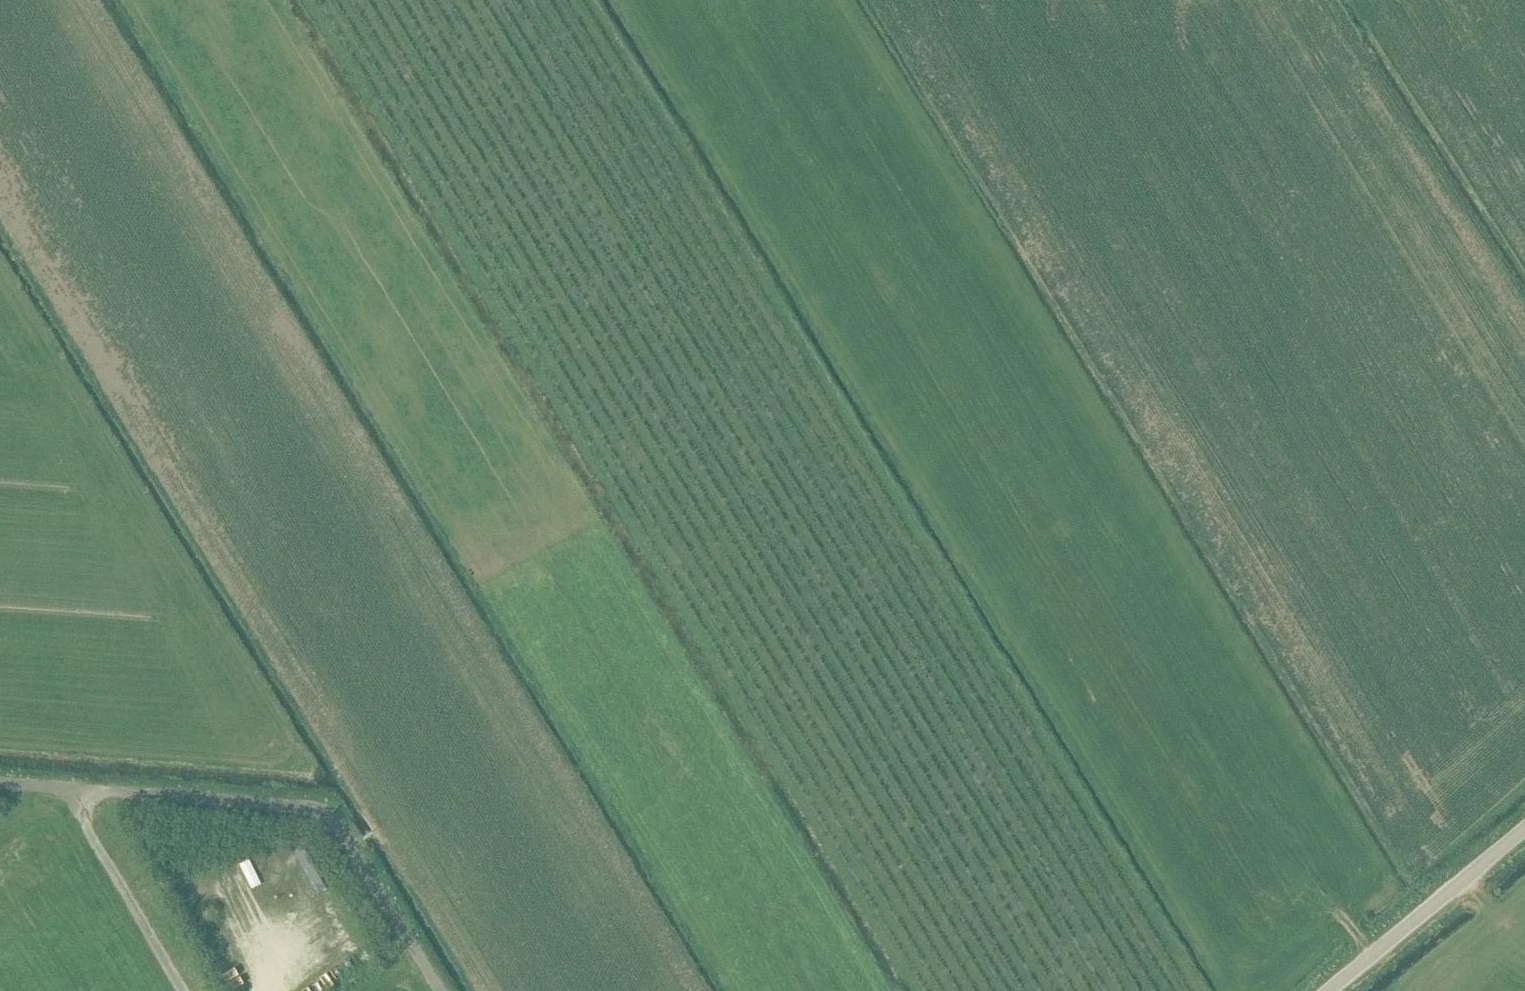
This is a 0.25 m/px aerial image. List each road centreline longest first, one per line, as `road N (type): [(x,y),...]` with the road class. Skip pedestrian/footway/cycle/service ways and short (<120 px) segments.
road 1 (unclassified): [(1330,990),(1524,827)]

